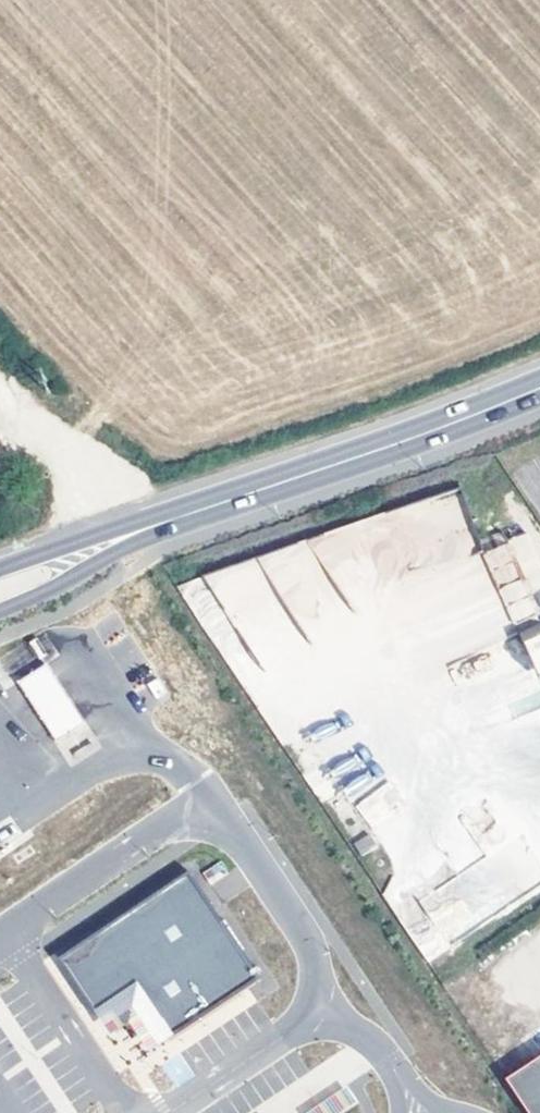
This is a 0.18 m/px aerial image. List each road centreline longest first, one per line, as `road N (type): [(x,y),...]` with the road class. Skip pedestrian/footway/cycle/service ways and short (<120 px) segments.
road 1 (secondary): [(539,389),(140,533)]
road 2 (secondary): [(0,612),(140,533)]
road 3 (secondary): [(140,533),(0,581)]

